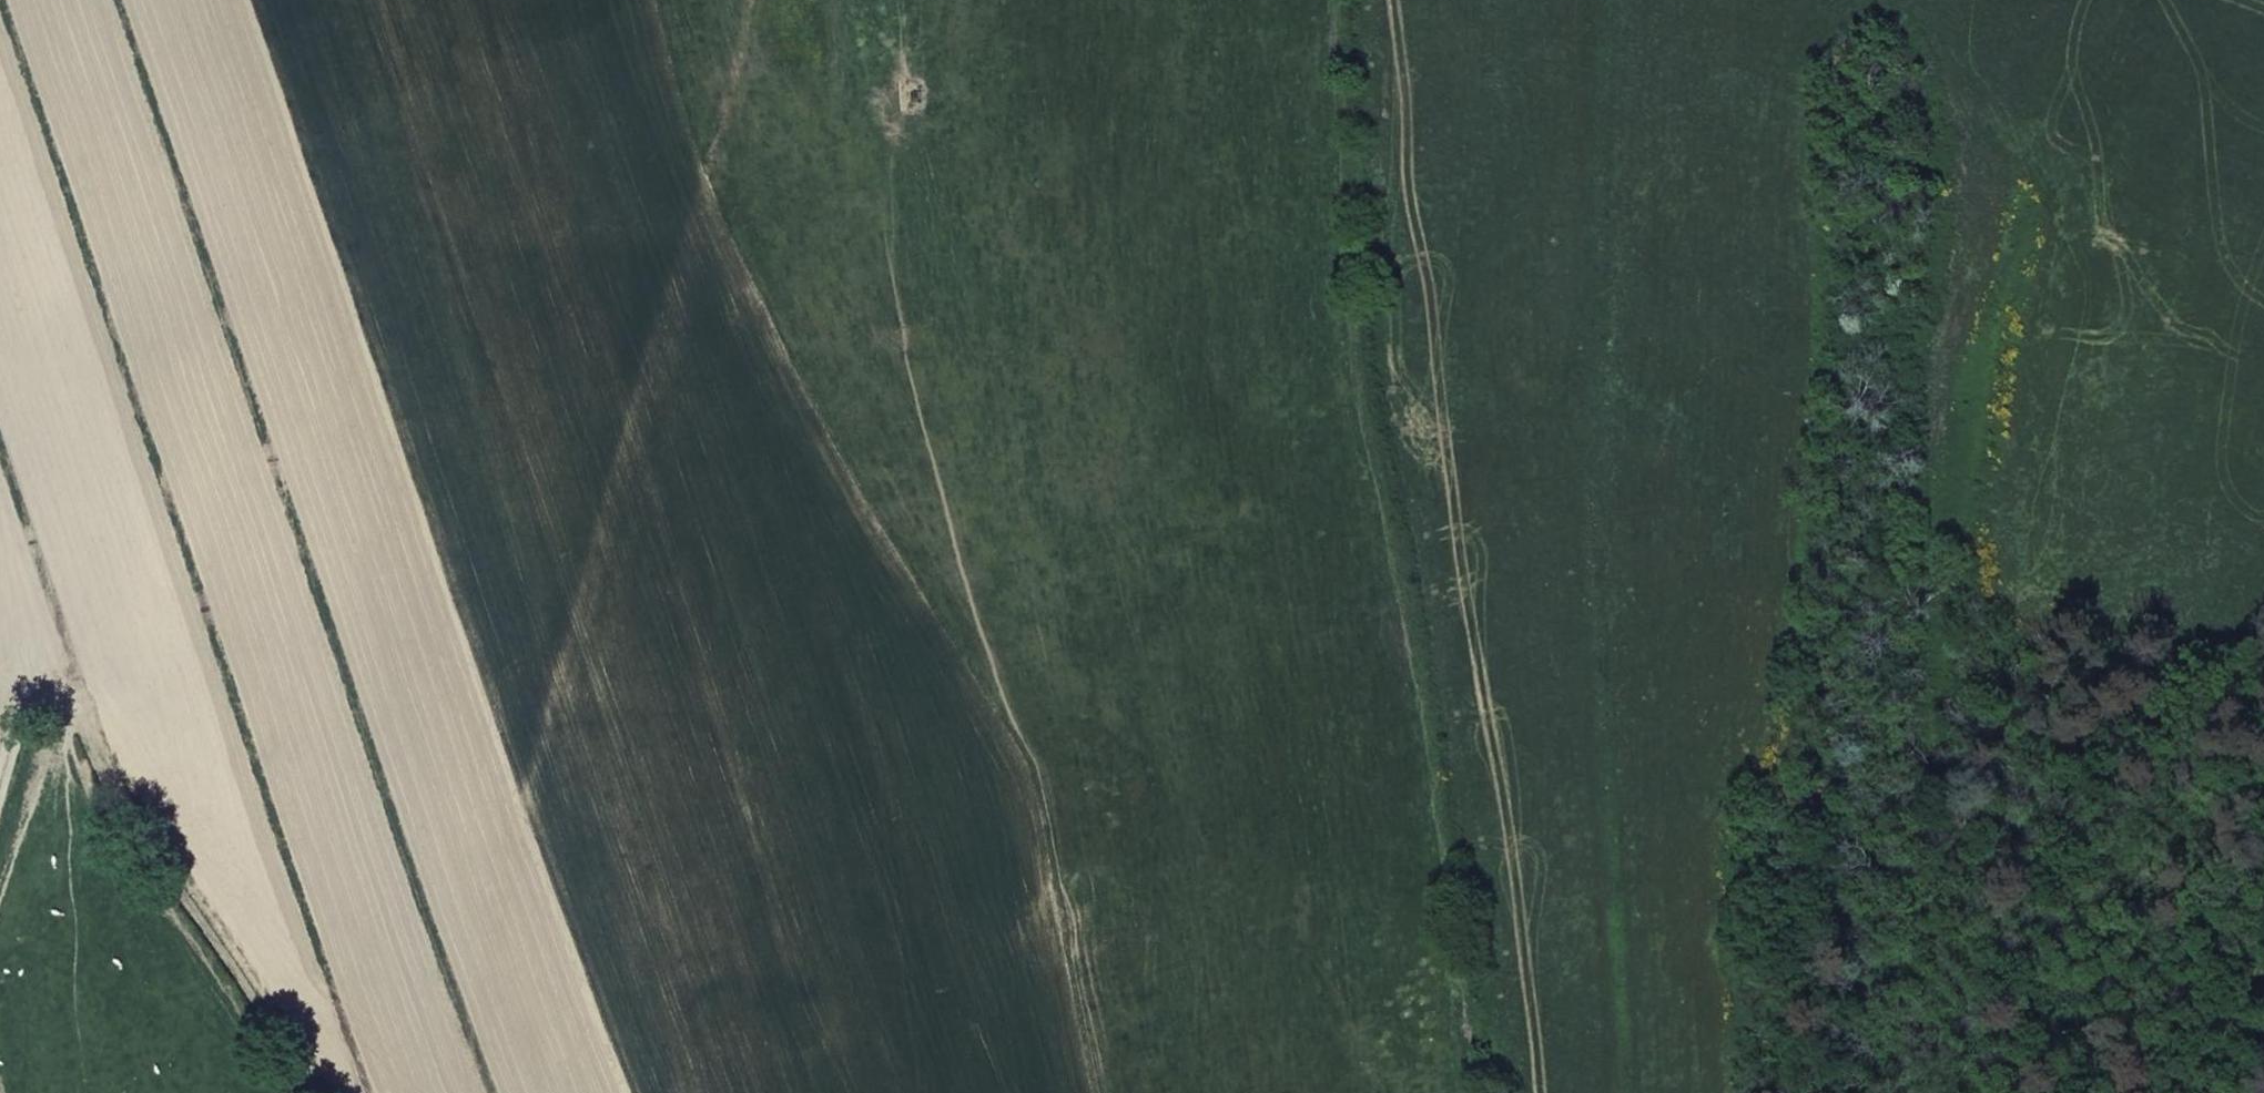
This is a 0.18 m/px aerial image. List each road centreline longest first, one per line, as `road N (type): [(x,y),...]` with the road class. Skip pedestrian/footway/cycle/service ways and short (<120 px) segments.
road 1 (track): [(1919,3),(1894,661),(1905,1092)]
road 2 (track): [(0,813),(35,718),(105,701),(301,1092)]

